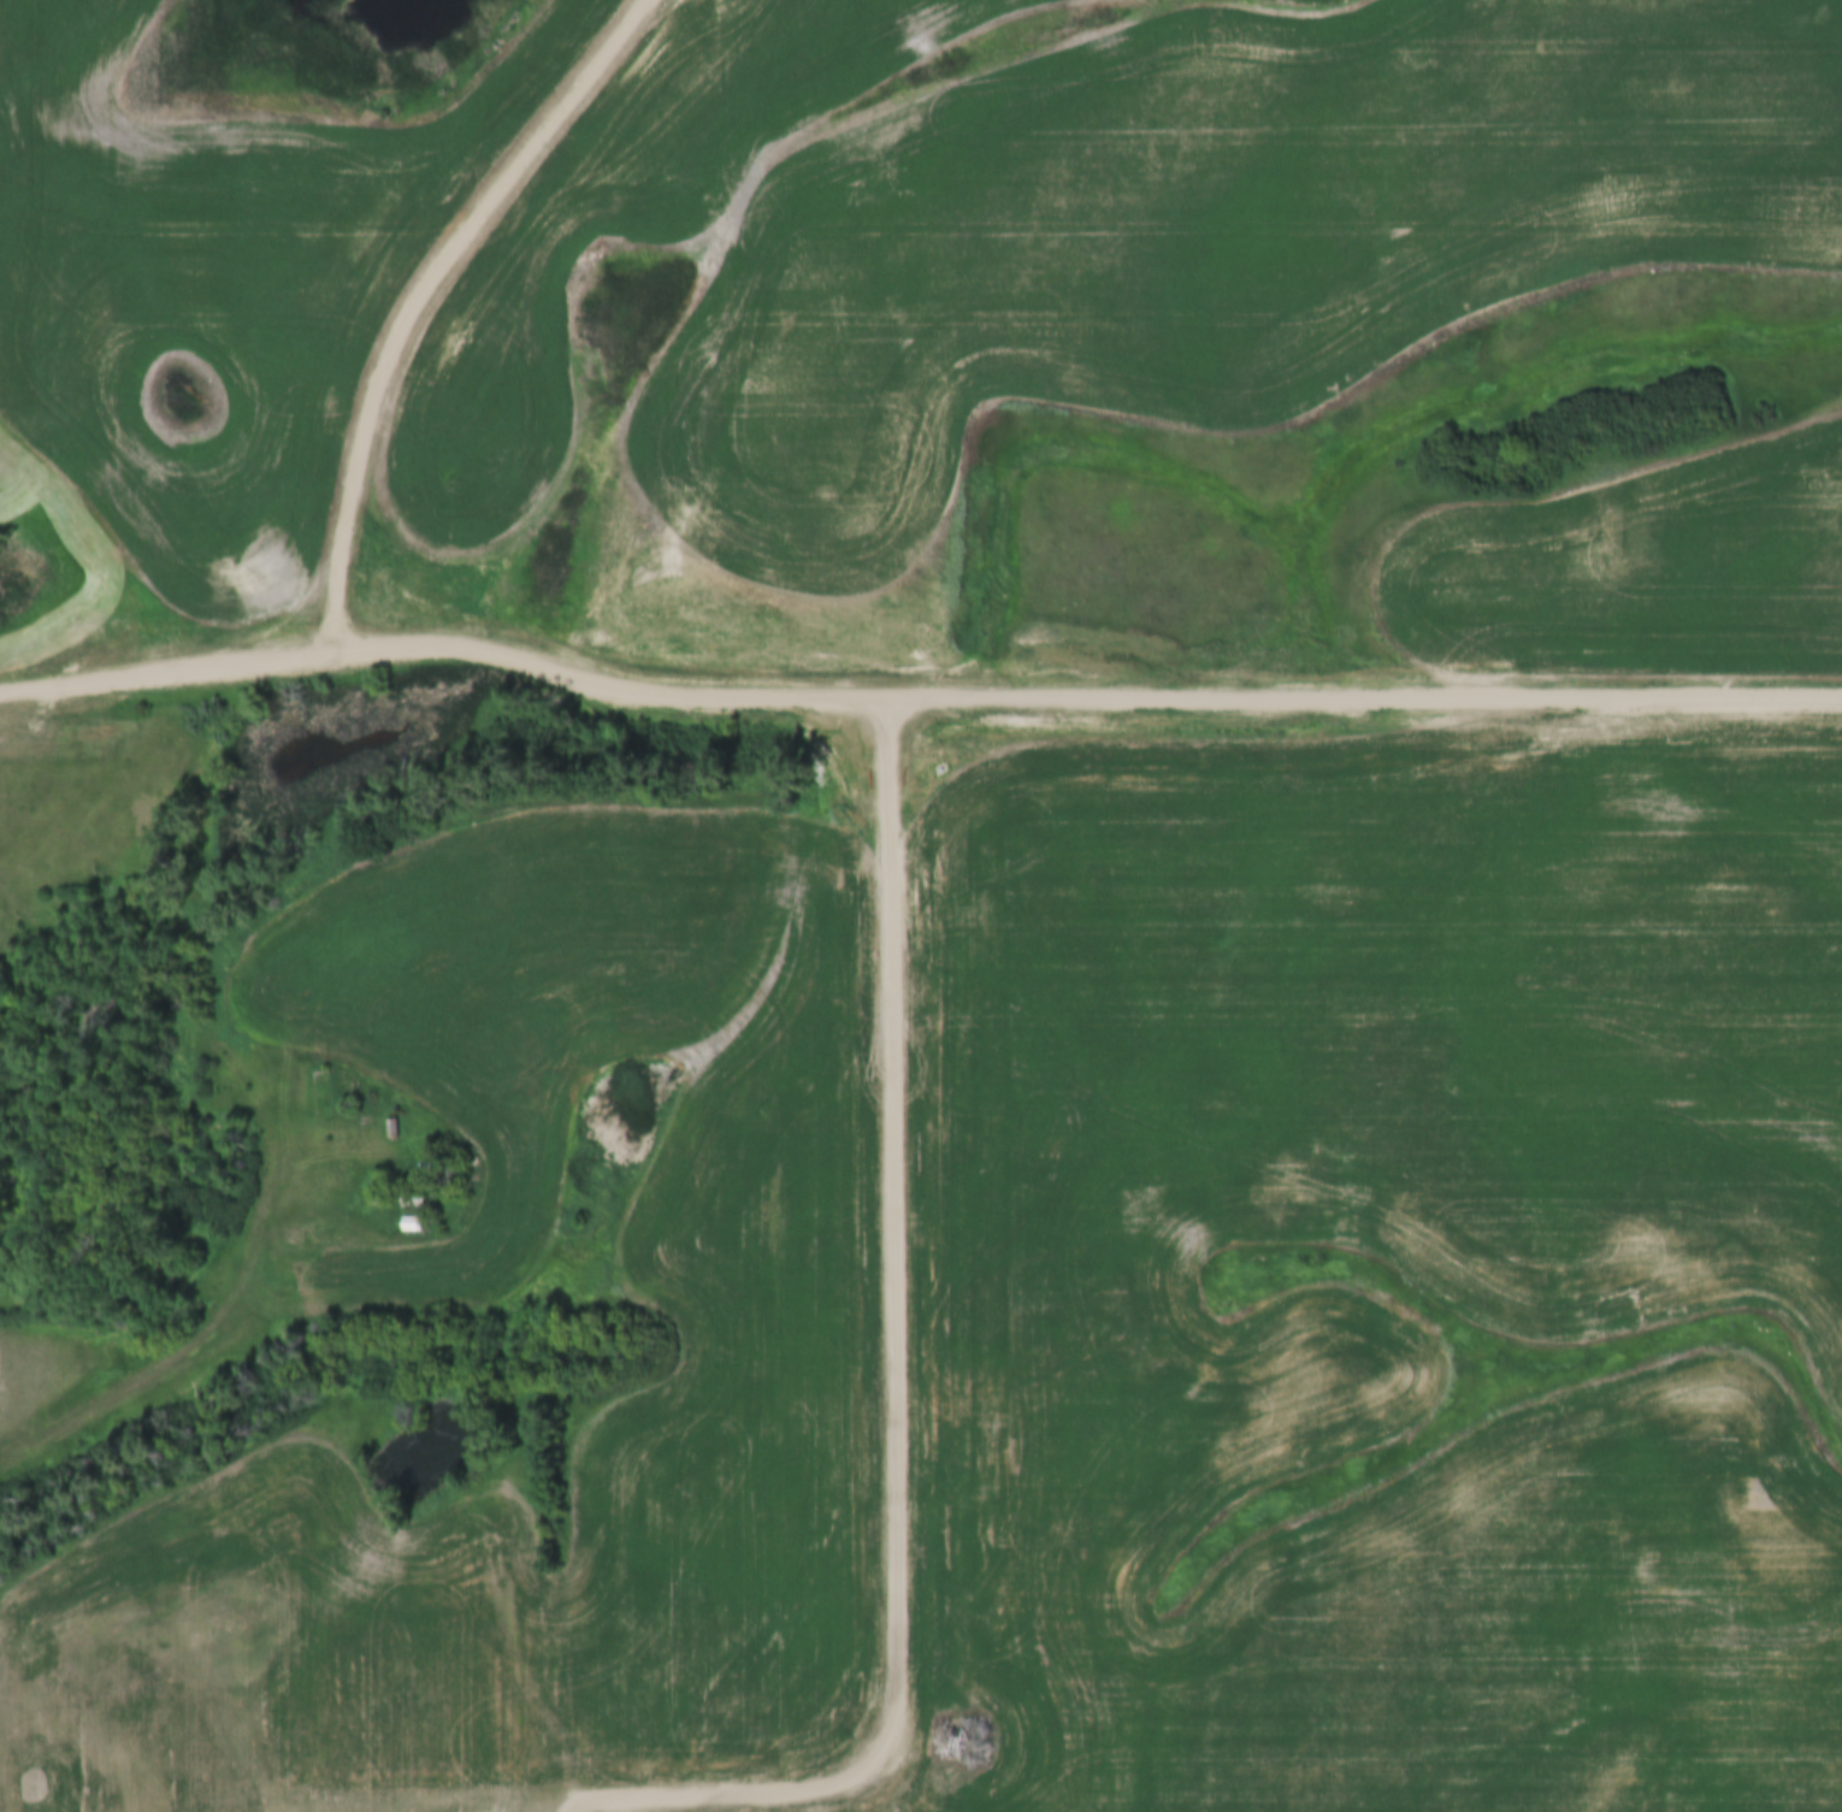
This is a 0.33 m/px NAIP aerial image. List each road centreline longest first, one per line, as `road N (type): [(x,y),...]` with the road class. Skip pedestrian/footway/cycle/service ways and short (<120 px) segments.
road 1 (track): [(1841,698),(690,704),(604,690),(521,659),(453,645),(0,693)]
road 2 (track): [(324,655),(356,486),(427,302),(611,0)]
road 3 (track): [(0,1446),(177,1356),(209,1328),(222,1281)]

